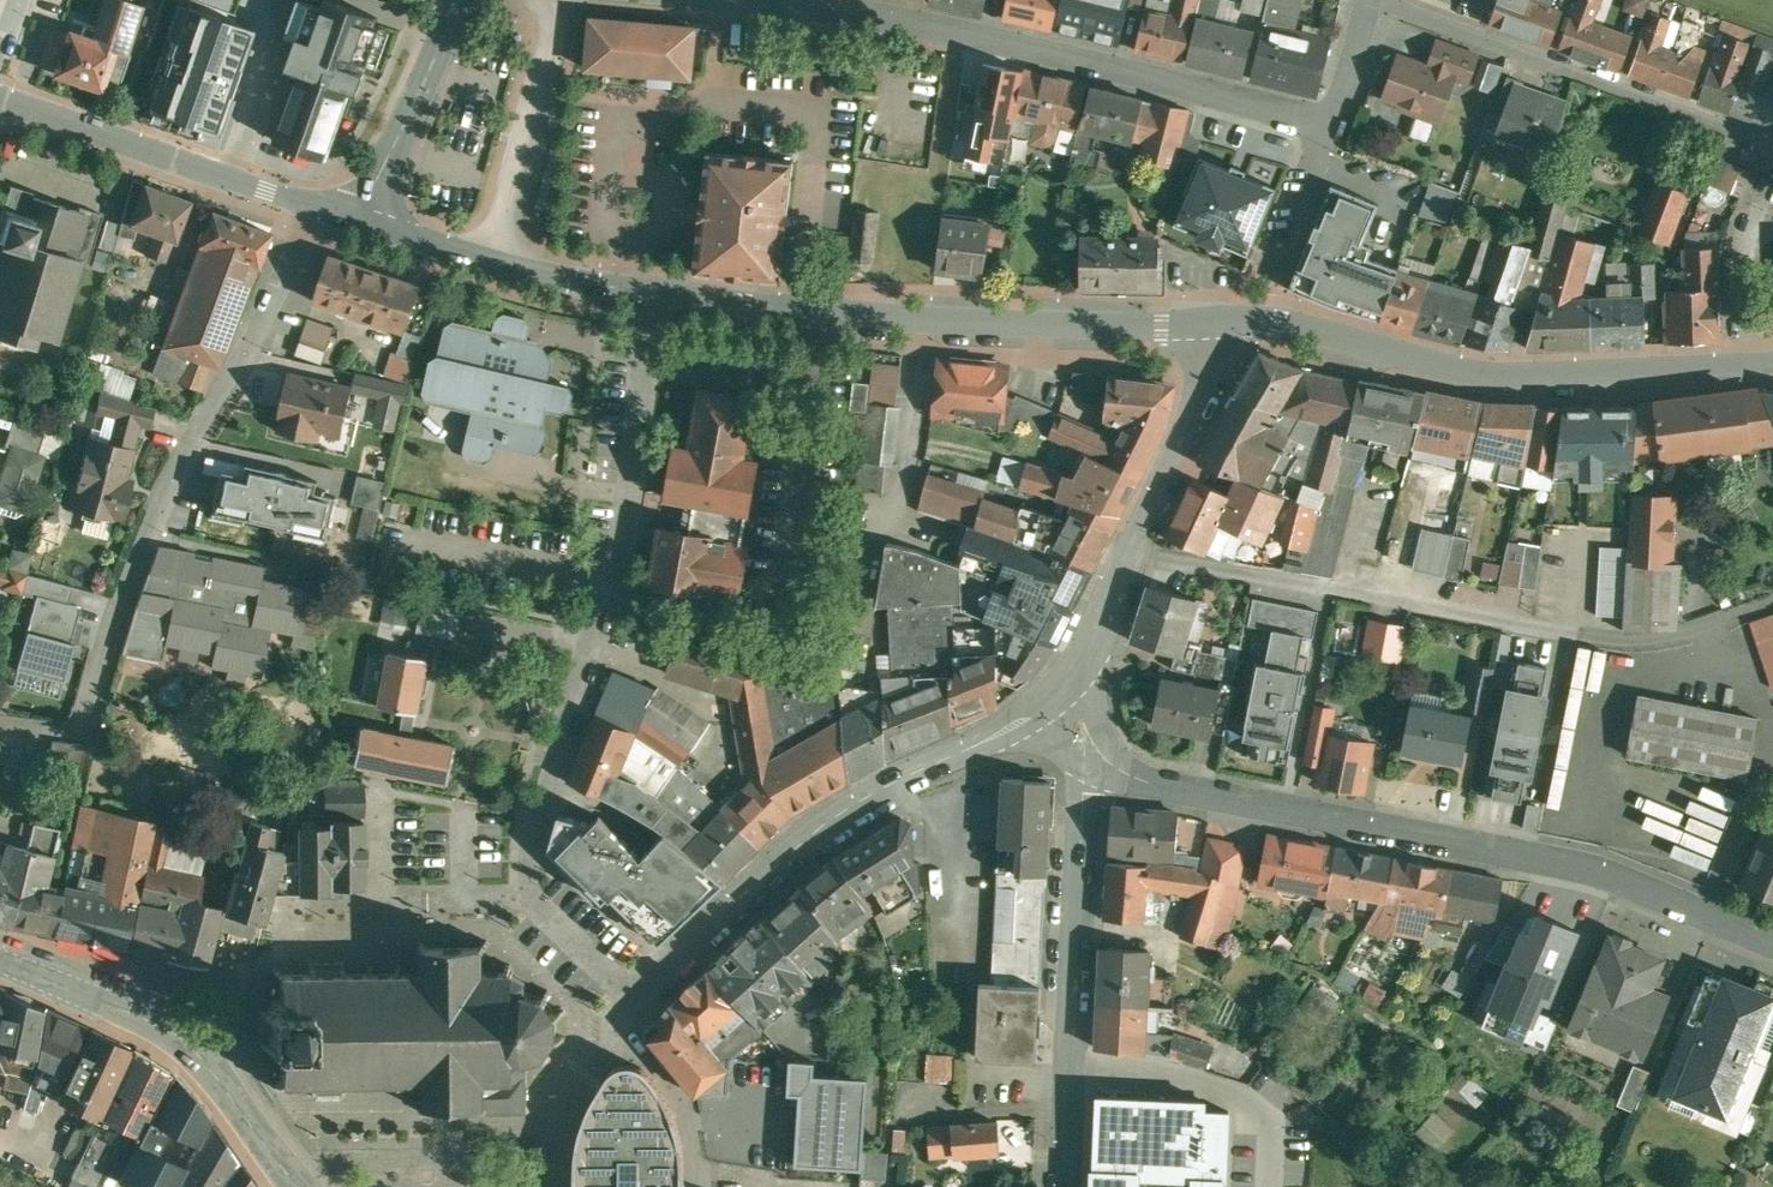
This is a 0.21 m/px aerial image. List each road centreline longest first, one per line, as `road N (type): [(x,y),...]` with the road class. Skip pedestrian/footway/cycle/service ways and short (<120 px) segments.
road 1 (unclassified): [(631,1010),(528,906),(524,871),(530,802),(621,509),(642,291)]
road 2 (residential): [(1080,758),(1608,873),(1772,941)]
road 3 (tertiary): [(642,291),(1158,326),(1237,319)]
road 4 (unclassified): [(783,0),(1062,57),(1332,131)]
road 5 (residential): [(631,1010),(753,886),(842,814),(1064,693)]
road 6 (tertiary): [(1237,319),(1282,321),(1461,370),(1521,377),(1746,366)]
road 7 (residential): [(327,211),(143,526),(110,666)]
road 8 (residential): [(1059,1186),(1080,758)]
road 9 (residential): [(1378,0),(1772,138)]
road 10 (residential): [(1064,693),(1100,633),(1237,319)]
road 11 (secondary): [(0,954),(178,1033),(301,1186)]
road 12 (unclassified): [(0,94),(327,211)]
road 13 (tertiary): [(363,221),(539,273),(642,291)]
road 14 (tertiary): [(453,0),(363,221)]
road 15 (unclassified): [(702,1186),(702,1146),(689,1100),(643,1040),(631,1010)]
road 16 (residential): [(1772,180),(1746,242),(1746,366)]
road 17 (residential): [(1280,270),(1332,131)]
road 18 (residential): [(1332,131),(1368,0)]

